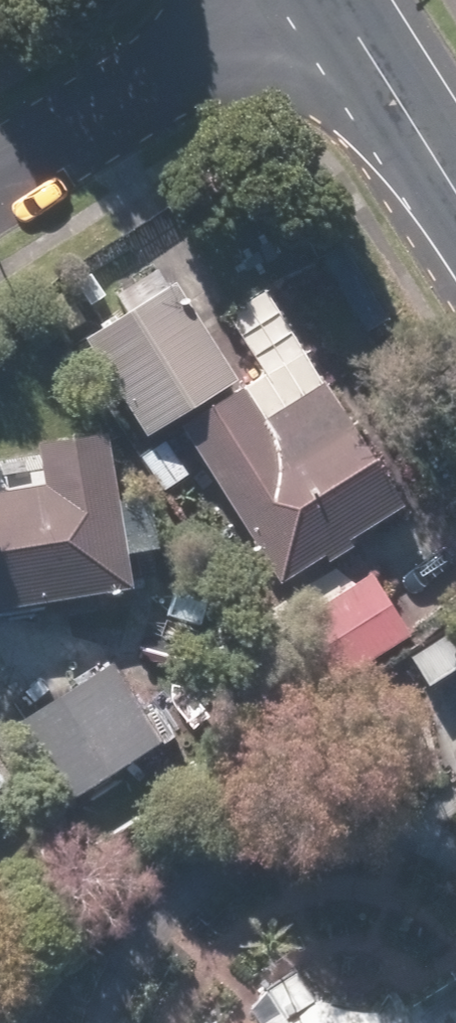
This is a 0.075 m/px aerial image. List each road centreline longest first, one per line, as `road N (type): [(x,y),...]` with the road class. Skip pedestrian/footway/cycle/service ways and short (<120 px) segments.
road 1 (residential): [(0,175),(274,0)]
road 2 (secondary): [(334,0),(455,195)]

